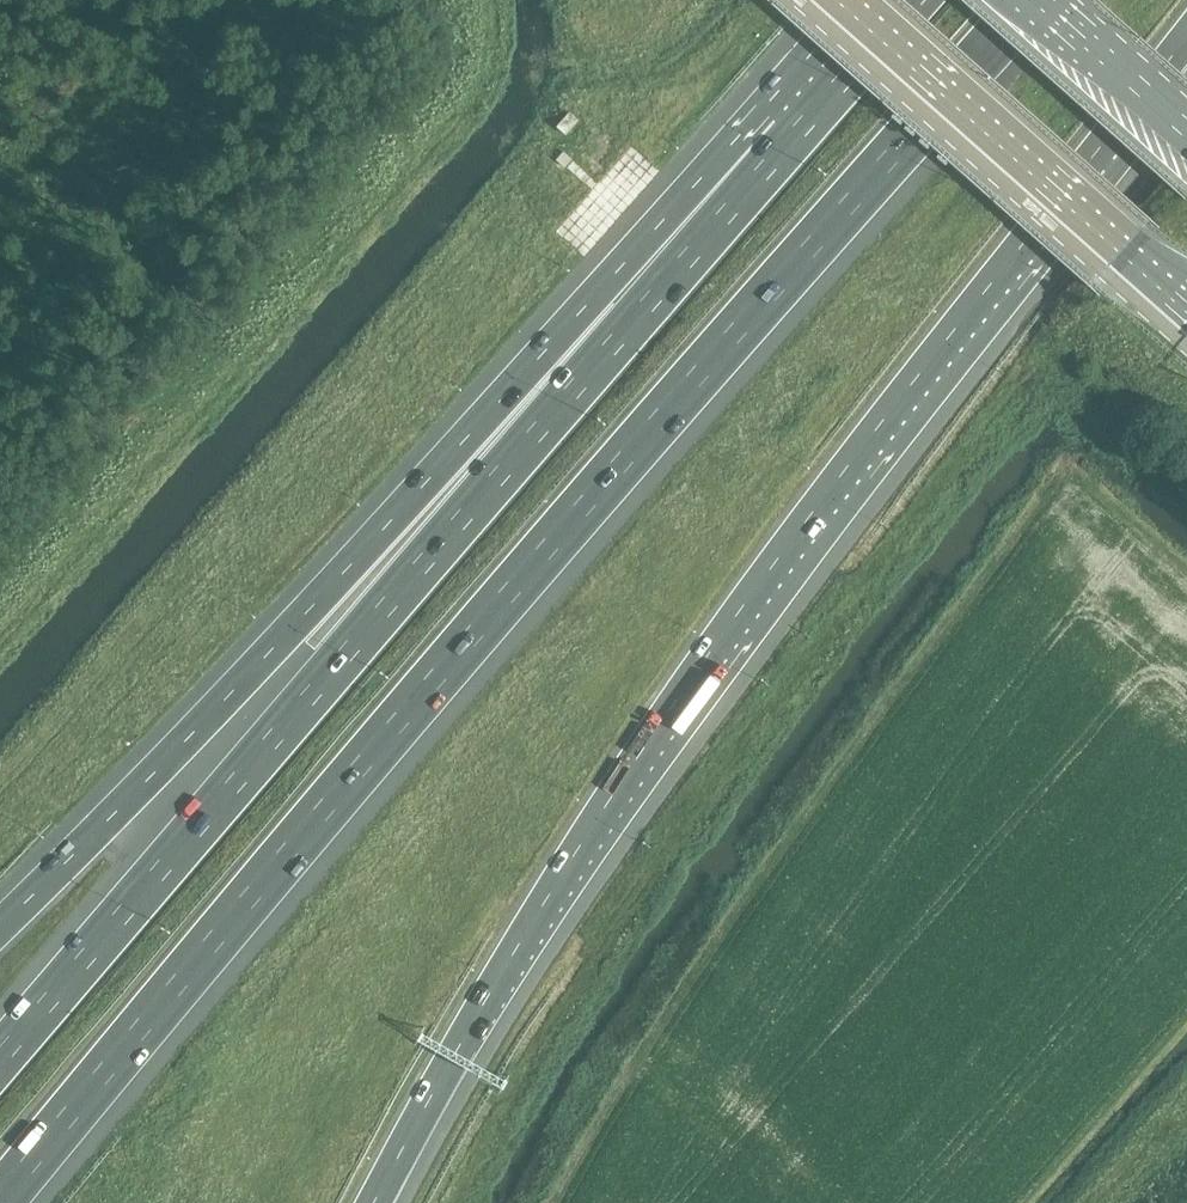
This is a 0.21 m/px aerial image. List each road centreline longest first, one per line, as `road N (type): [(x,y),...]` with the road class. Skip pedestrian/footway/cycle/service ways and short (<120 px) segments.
road 1 (motorway): [(5,1202),(475,633),(1029,0)]
road 2 (motorway): [(376,1202),(547,901),(672,710),(776,563),(1150,85)]
road 3 (motorway): [(773,122),(336,667),(0,1061)]
road 4 (motorway): [(773,122),(0,932)]
road 5 (primary): [(851,0),(1186,294)]
road 6 (primary): [(1186,125),(1043,0)]
road 7 (motorway): [(883,0),(773,122)]

